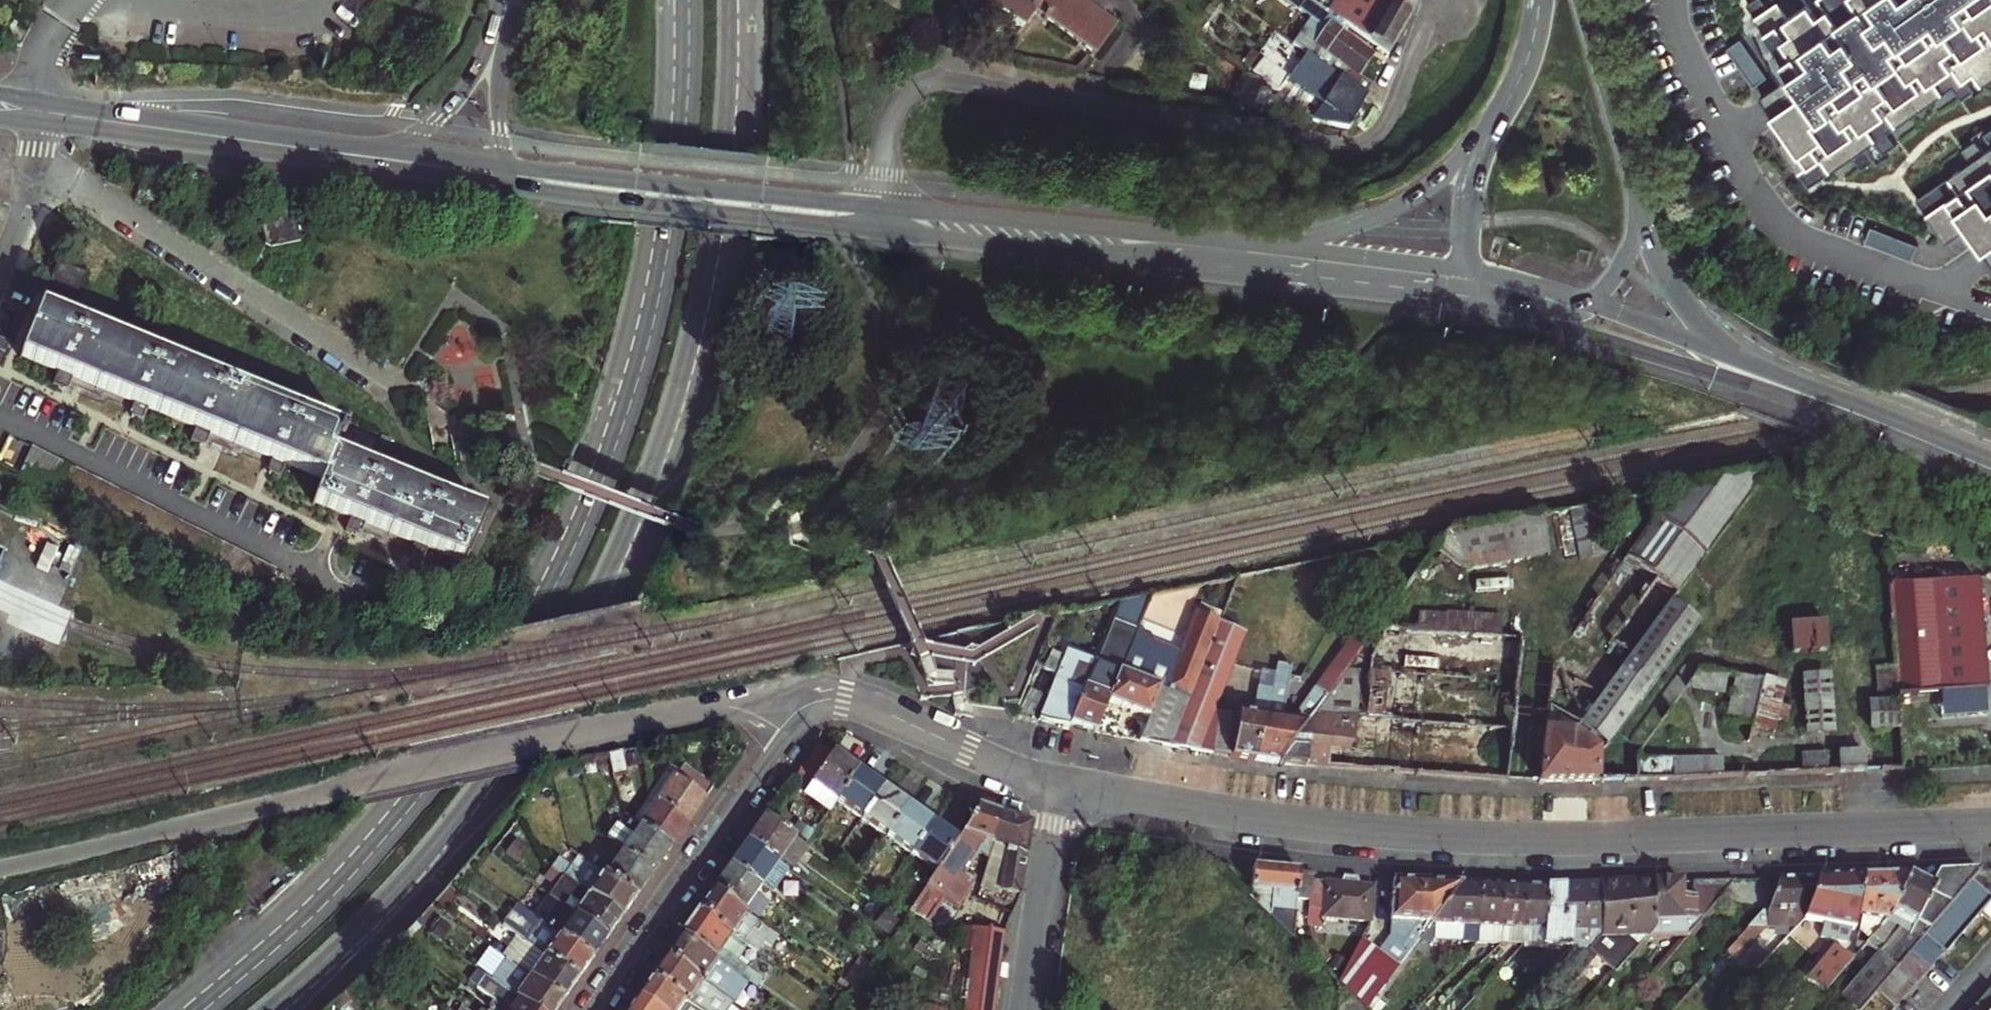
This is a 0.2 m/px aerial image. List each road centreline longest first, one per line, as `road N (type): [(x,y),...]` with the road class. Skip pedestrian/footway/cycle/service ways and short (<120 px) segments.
road 1 (primary): [(688,0),(686,122),(665,270),(629,409),(577,541),(499,687),(433,784),(330,899),(205,1009)]
road 2 (primary): [(281,1009),(444,851),(541,720),(607,602),(664,463),(712,294),(734,130),(739,0)]
road 3 (secondary): [(537,190),(1445,298),(1503,312)]
road 4 (residential): [(1990,825),(1465,840),(1234,816),(1058,784)]
road 5 (secondary): [(1261,245),(510,167)]
road 6 (secondary): [(74,117),(537,190)]
road 7 (residential): [(1678,0),(1763,190),(1787,218),(1835,248),(1990,306)]
road 8 (residential): [(38,162),(397,388)]
road 9 (residential): [(0,420),(350,596)]
road 10 (unclassified): [(0,866),(363,782)]
road 11 (residential): [(590,1009),(788,730)]
road 12 (residential): [(1058,784),(844,699),(814,702),(788,730)]
road 13 (secondary): [(1524,318),(1806,401)]
road 14 (secondary): [(1503,107),(1407,202),(1331,233),(1261,245)]
road 15 (secondary): [(358,150),(74,117)]
road 16 (secondary): [(1761,376),(1683,308),(1660,265),(1636,183)]
road 17 (residential): [(1058,784),(1026,1009)]
road 18 (residential): [(788,730),(748,714),(700,710),(572,733)]
road 19 (primary): [(504,10),(468,86),(438,121),(402,141),(358,150)]
road 20 (residential): [(363,782),(572,733)]
road 21 (secondary): [(1468,271),(1261,245)]
road 22 (secondary): [(1806,401),(1990,472)]
road 23 (secondary): [(1636,183),(1583,0)]
road 24 (secondary): [(1761,376),(1588,303)]
road 25 (secondary): [(1503,107),(1471,188),(1468,271)]
road 26 (primary): [(504,10),(499,82),(510,167)]
road 27 (secondary): [(510,167),(358,150)]
road 28 (secondary): [(1588,303),(1629,251),(1636,183)]
road 29 (secondary): [(1588,303),(1468,271)]

